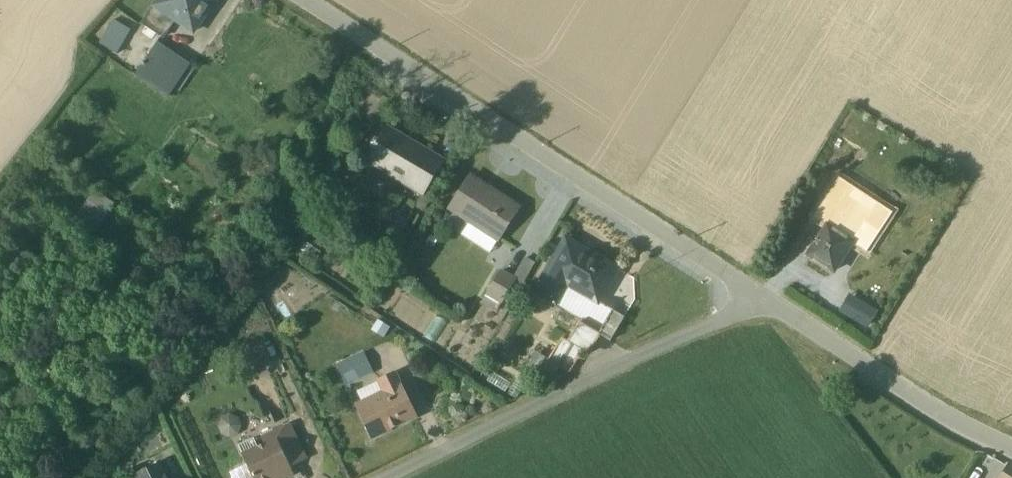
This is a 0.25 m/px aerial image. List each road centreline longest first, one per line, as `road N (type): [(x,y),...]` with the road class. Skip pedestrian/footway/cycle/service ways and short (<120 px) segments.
road 1 (unclassified): [(305,0),(761,301)]
road 2 (unclassified): [(384,477),(761,301)]
road 3 (unclassified): [(761,301),(965,426),(1011,446)]

